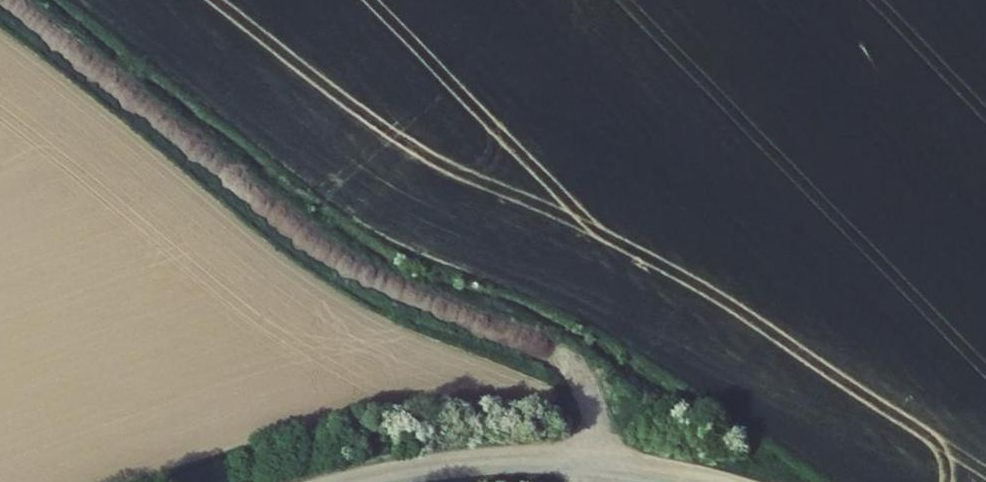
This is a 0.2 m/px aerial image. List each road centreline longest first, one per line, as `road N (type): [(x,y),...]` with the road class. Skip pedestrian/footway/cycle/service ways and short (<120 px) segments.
road 1 (track): [(13,0),(316,243),(457,316),(544,342),(576,370),(593,407),(594,462)]
road 2 (unclassified): [(358,481),(531,458),(719,481)]

